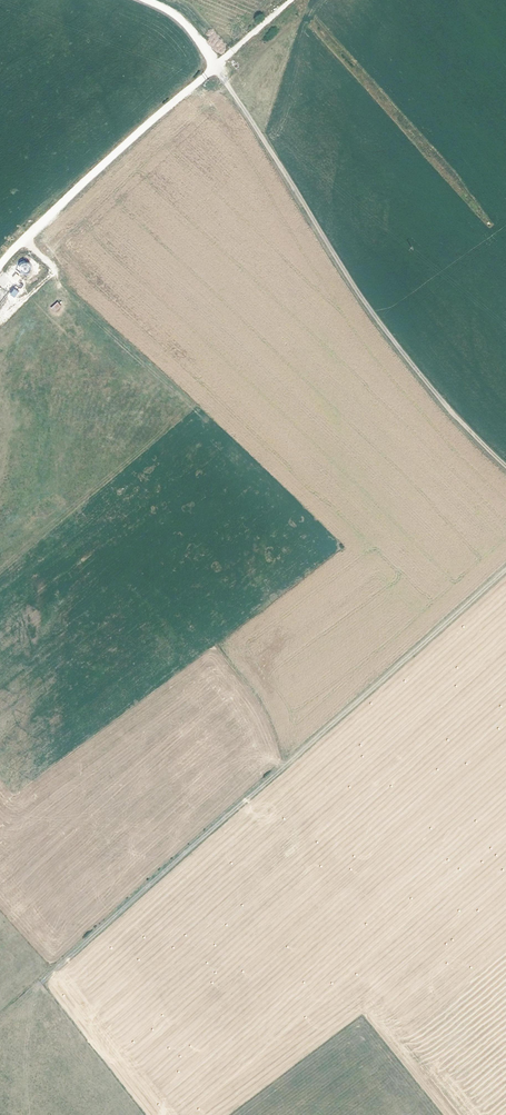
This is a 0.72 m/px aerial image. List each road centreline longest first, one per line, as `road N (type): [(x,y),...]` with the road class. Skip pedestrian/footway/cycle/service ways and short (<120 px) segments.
road 1 (track): [(505,467),(422,380),(359,297),(181,20),(144,0)]
road 2 (track): [(0,265),(158,113),(292,0)]

